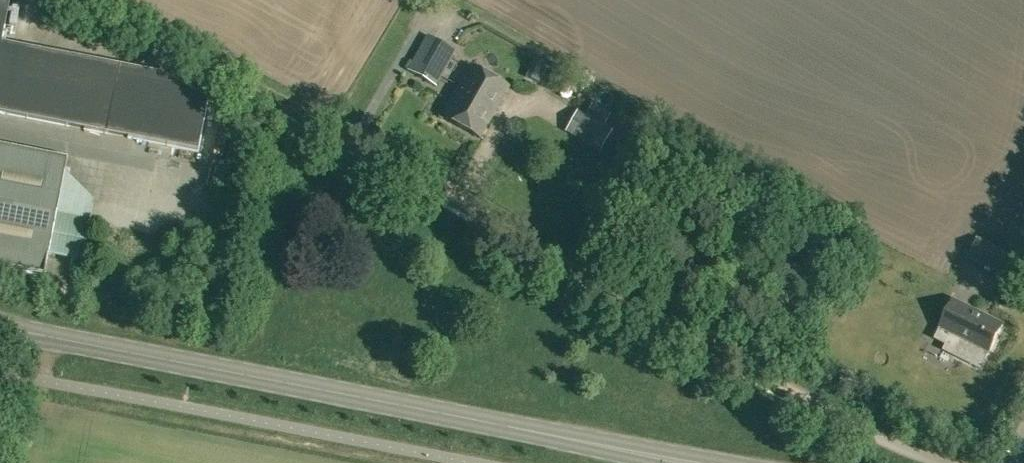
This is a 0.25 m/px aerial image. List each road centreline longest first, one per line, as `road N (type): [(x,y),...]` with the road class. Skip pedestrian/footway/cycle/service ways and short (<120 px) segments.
road 1 (track): [(107,0),(862,428)]
road 2 (primary): [(709,462),(0,326)]

